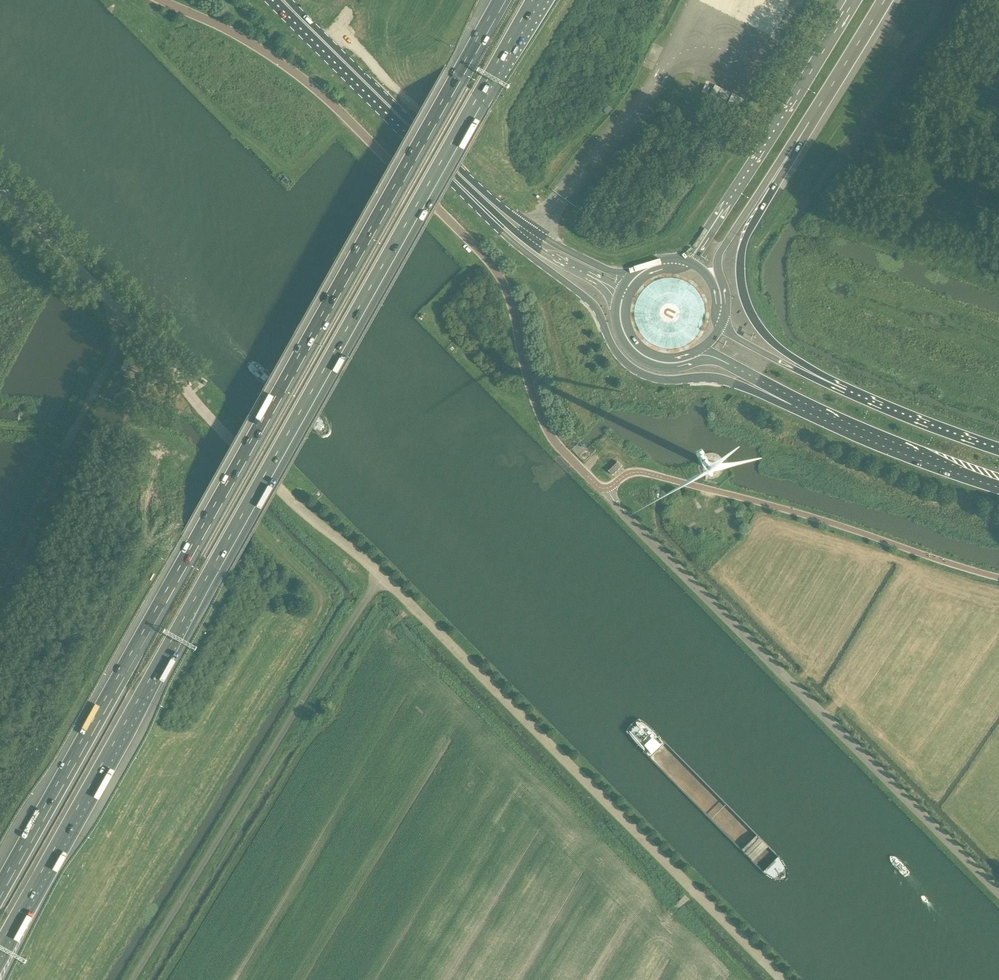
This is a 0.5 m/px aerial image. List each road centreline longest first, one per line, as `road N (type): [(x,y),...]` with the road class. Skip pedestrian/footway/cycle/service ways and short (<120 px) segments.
road 1 (motorway): [(0,952),(537,0)]
road 2 (motorway): [(500,0),(0,890)]
road 3 (unclassified): [(606,488),(549,434),(492,267),(308,85),(238,35),(164,0)]
road 4 (unclassified): [(779,979),(381,577)]
road 5 (unclassified): [(998,893),(606,488)]
road 6 (unclassified): [(135,979),(381,577)]
road 7 (secondary): [(639,274),(596,265),(500,205),(289,0)]
road 8 (unclassified): [(998,577),(649,474),(631,473),(606,488)]
road 9 (unclassified): [(381,577),(200,408),(119,310)]
road 10 (secondary): [(492,217),(594,305),(621,357),(640,373),(717,376),(762,388)]
road 11 (motorway): [(855,0),(699,248),(680,263)]
road 12 (secondary): [(273,0),(492,217)]
road 13 (unclassified): [(119,310),(113,359),(0,569)]
road 14 (secondary): [(762,388),(998,486)]
road 15 (motorway): [(804,370),(761,330),(741,284),(746,237),(775,176)]
road 16 (secondary): [(998,450),(804,370)]
road 17 (motorway): [(775,176),(883,0)]
road 18 (unclassified): [(119,310),(0,190)]
road 19 (secondary): [(492,217),(621,302)]
road 20 (motorway): [(718,286),(720,255),(775,176)]

